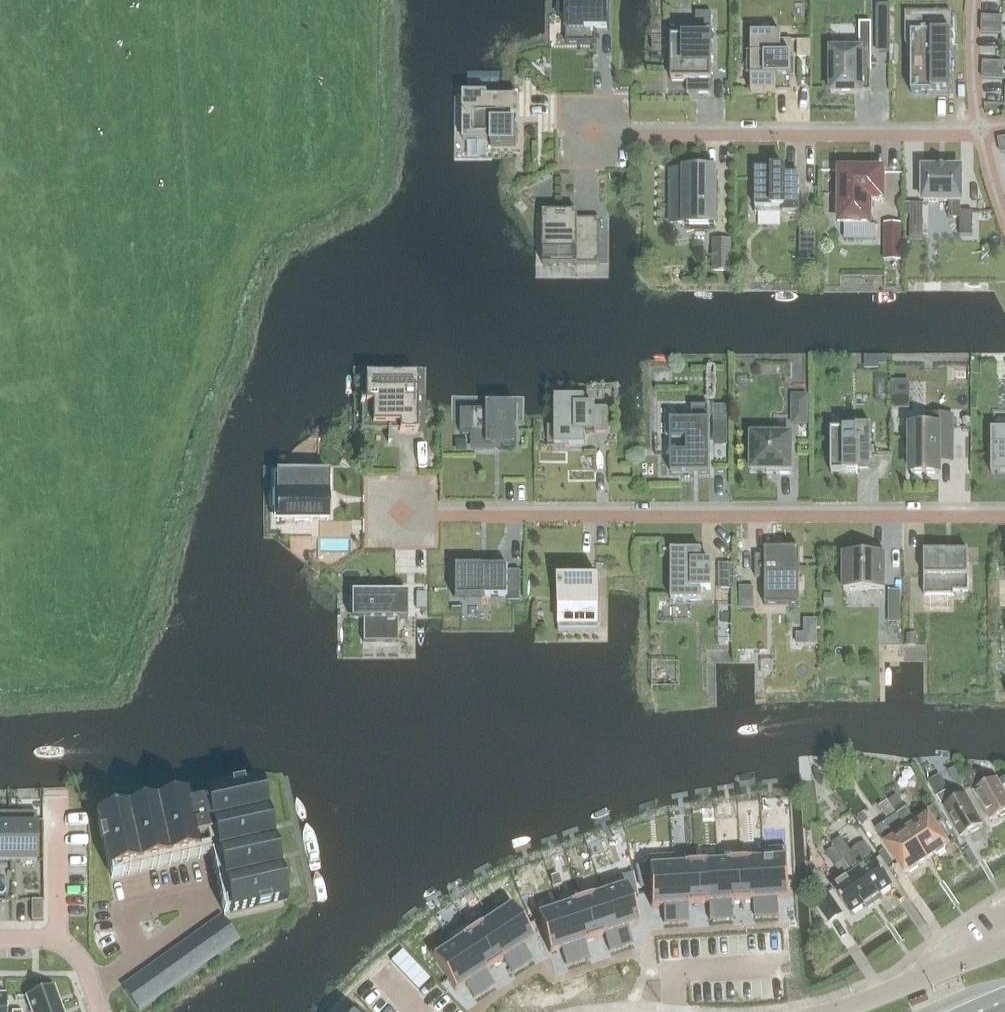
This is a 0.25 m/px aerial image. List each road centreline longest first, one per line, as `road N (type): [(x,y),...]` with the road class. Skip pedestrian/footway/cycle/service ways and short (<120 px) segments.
road 1 (residential): [(1004,512),(402,513)]
road 2 (residential): [(594,131),(1004,127)]
road 3 (tertiary): [(831,1011),(1004,947)]
road 4 (residential): [(102,1011),(75,952),(44,938),(0,938)]

